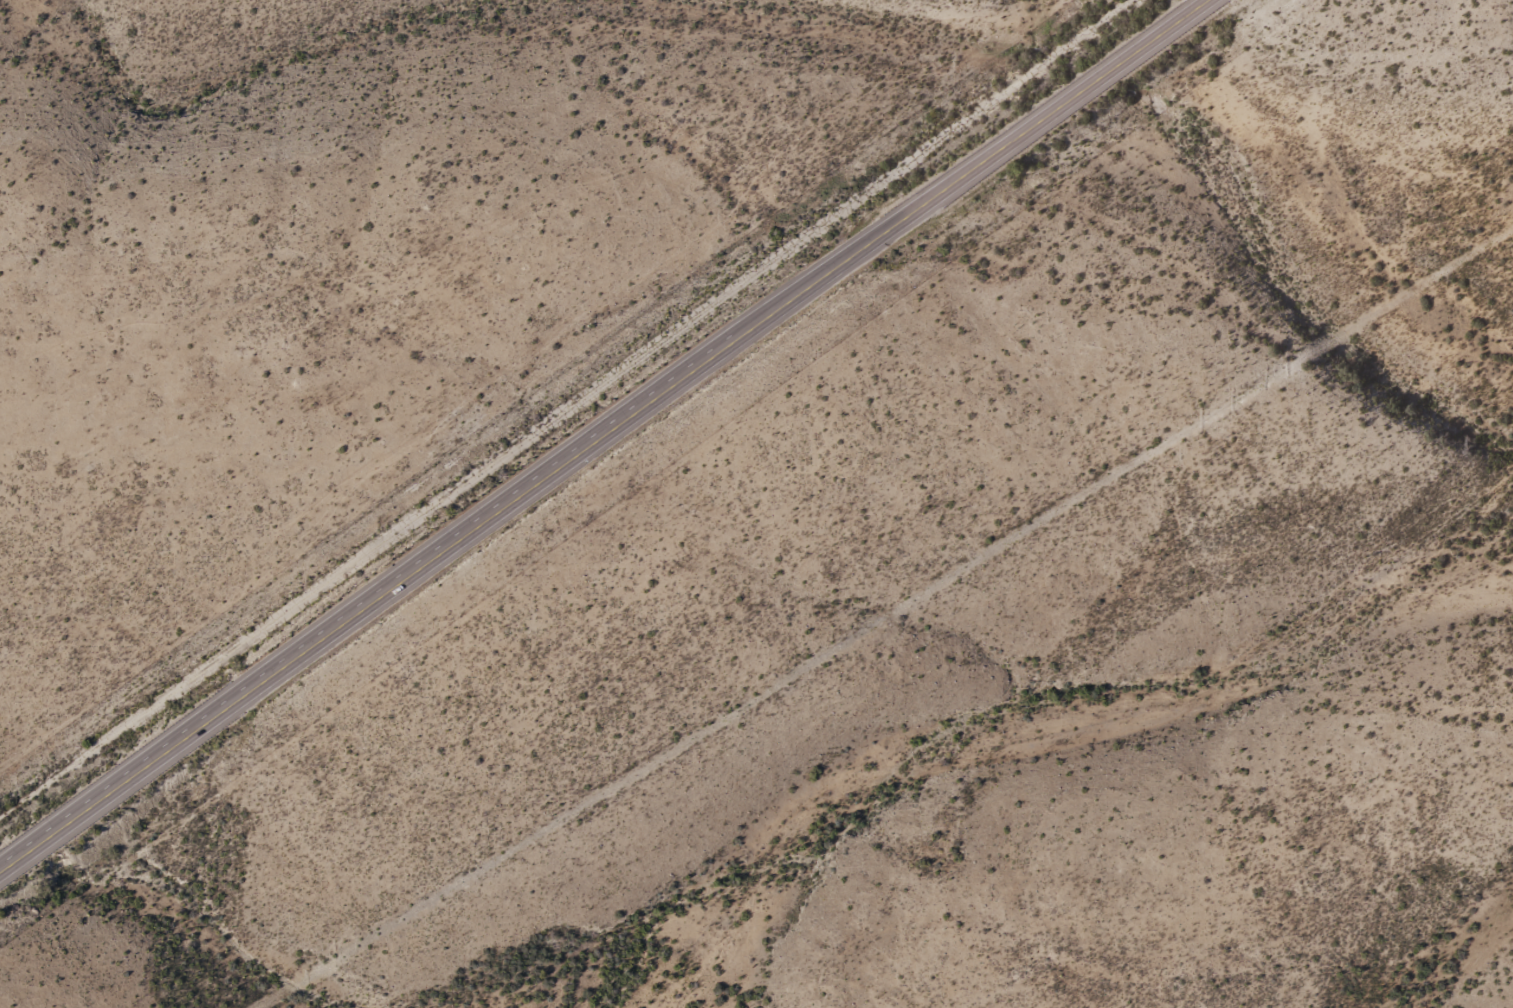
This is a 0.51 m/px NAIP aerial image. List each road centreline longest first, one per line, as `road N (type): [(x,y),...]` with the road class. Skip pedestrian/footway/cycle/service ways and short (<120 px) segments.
road 1 (trunk): [(0,867),(747,338)]
road 2 (trunk): [(747,338),(1206,0)]

